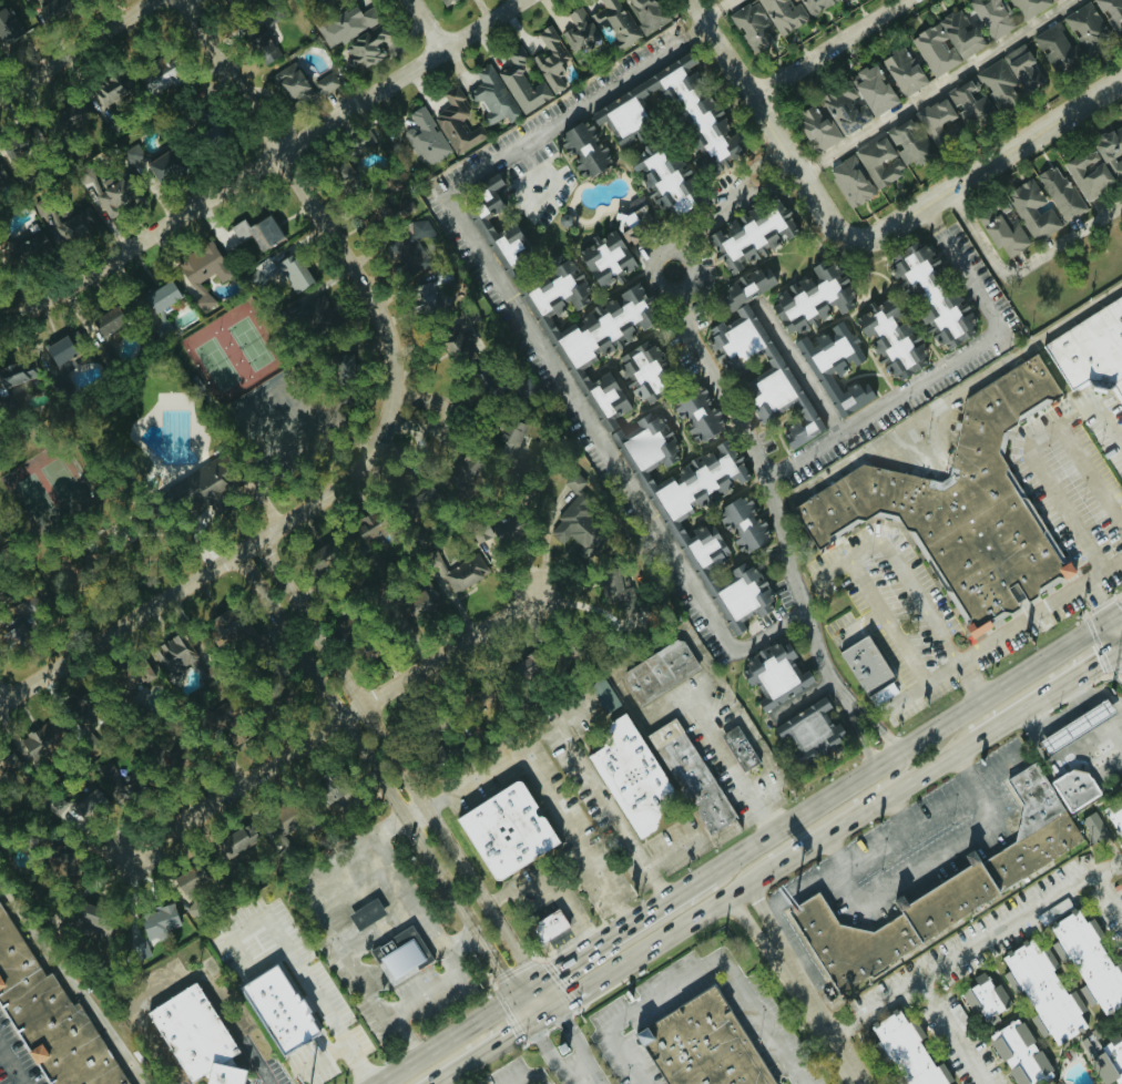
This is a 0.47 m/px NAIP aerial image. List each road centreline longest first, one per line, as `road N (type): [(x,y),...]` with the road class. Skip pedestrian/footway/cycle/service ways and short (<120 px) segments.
road 1 (tertiary): [(237,554),(364,470),(390,406),(387,333),(180,0)]
road 2 (residential): [(0,325),(84,283),(521,0)]
road 3 (tertiary): [(553,1010),(257,542)]
road 4 (tertiary): [(237,554),(532,1021)]
road 5 (primary): [(532,1021),(975,738)]
road 6 (primary): [(1118,613),(707,875)]
road 7 (residential): [(126,850),(537,591)]
road 8 (residential): [(922,207),(880,234),(842,235),(688,0)]
road 9 (tertiary): [(0,703),(237,554)]
road 10 (residential): [(922,207),(1121,79)]
road 11 (primary): [(707,875),(518,994)]
road 12 (primary): [(751,881),(771,855),(899,770),(901,750)]
road 13 (residential): [(751,100),(906,0)]
road 14 (residential): [(153,0),(0,101)]
road 15 (primary): [(975,738),(1121,641)]
road 16 (primary): [(518,994),(376,1083)]
road 17 (residential): [(861,1083),(779,953)]

